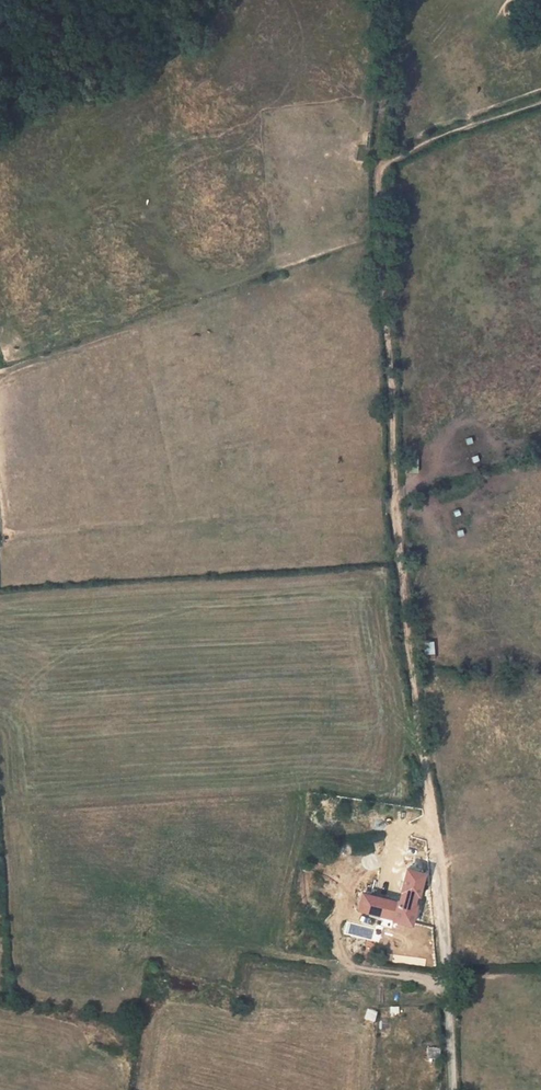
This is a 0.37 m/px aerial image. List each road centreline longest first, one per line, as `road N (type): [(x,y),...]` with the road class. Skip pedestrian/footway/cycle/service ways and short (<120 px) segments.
road 1 (track): [(441,916),(394,503),(379,166),(540,102)]

